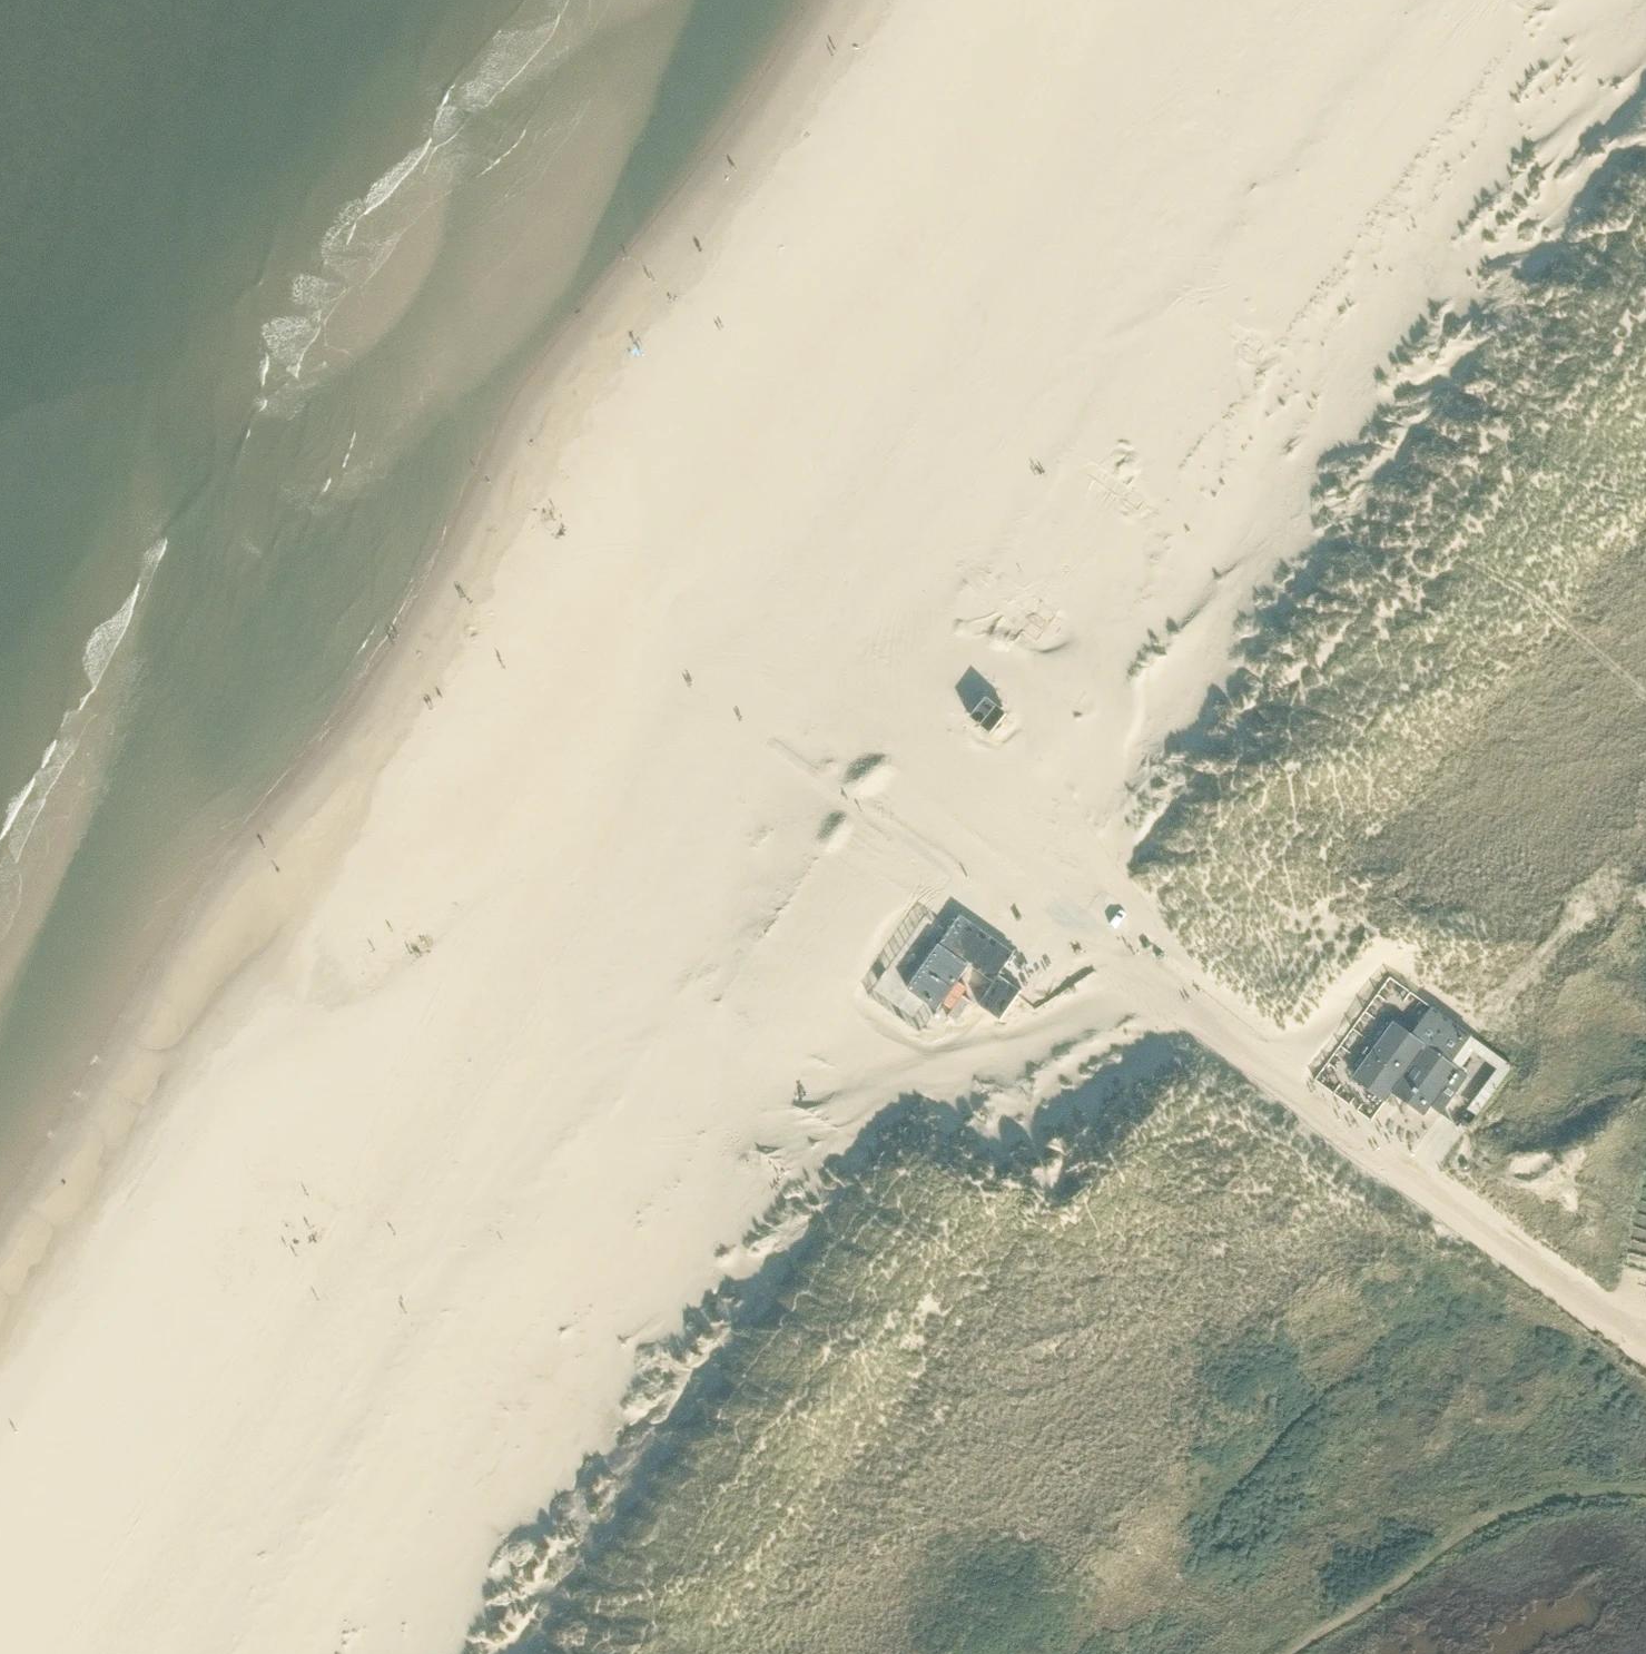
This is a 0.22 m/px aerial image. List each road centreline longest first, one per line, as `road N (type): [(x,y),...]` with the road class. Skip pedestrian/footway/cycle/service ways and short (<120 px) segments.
road 1 (unclassified): [(1645,1349),(1199,1014)]
road 2 (track): [(1645,1491),(1576,1488),(1474,1526),(1291,1653)]

